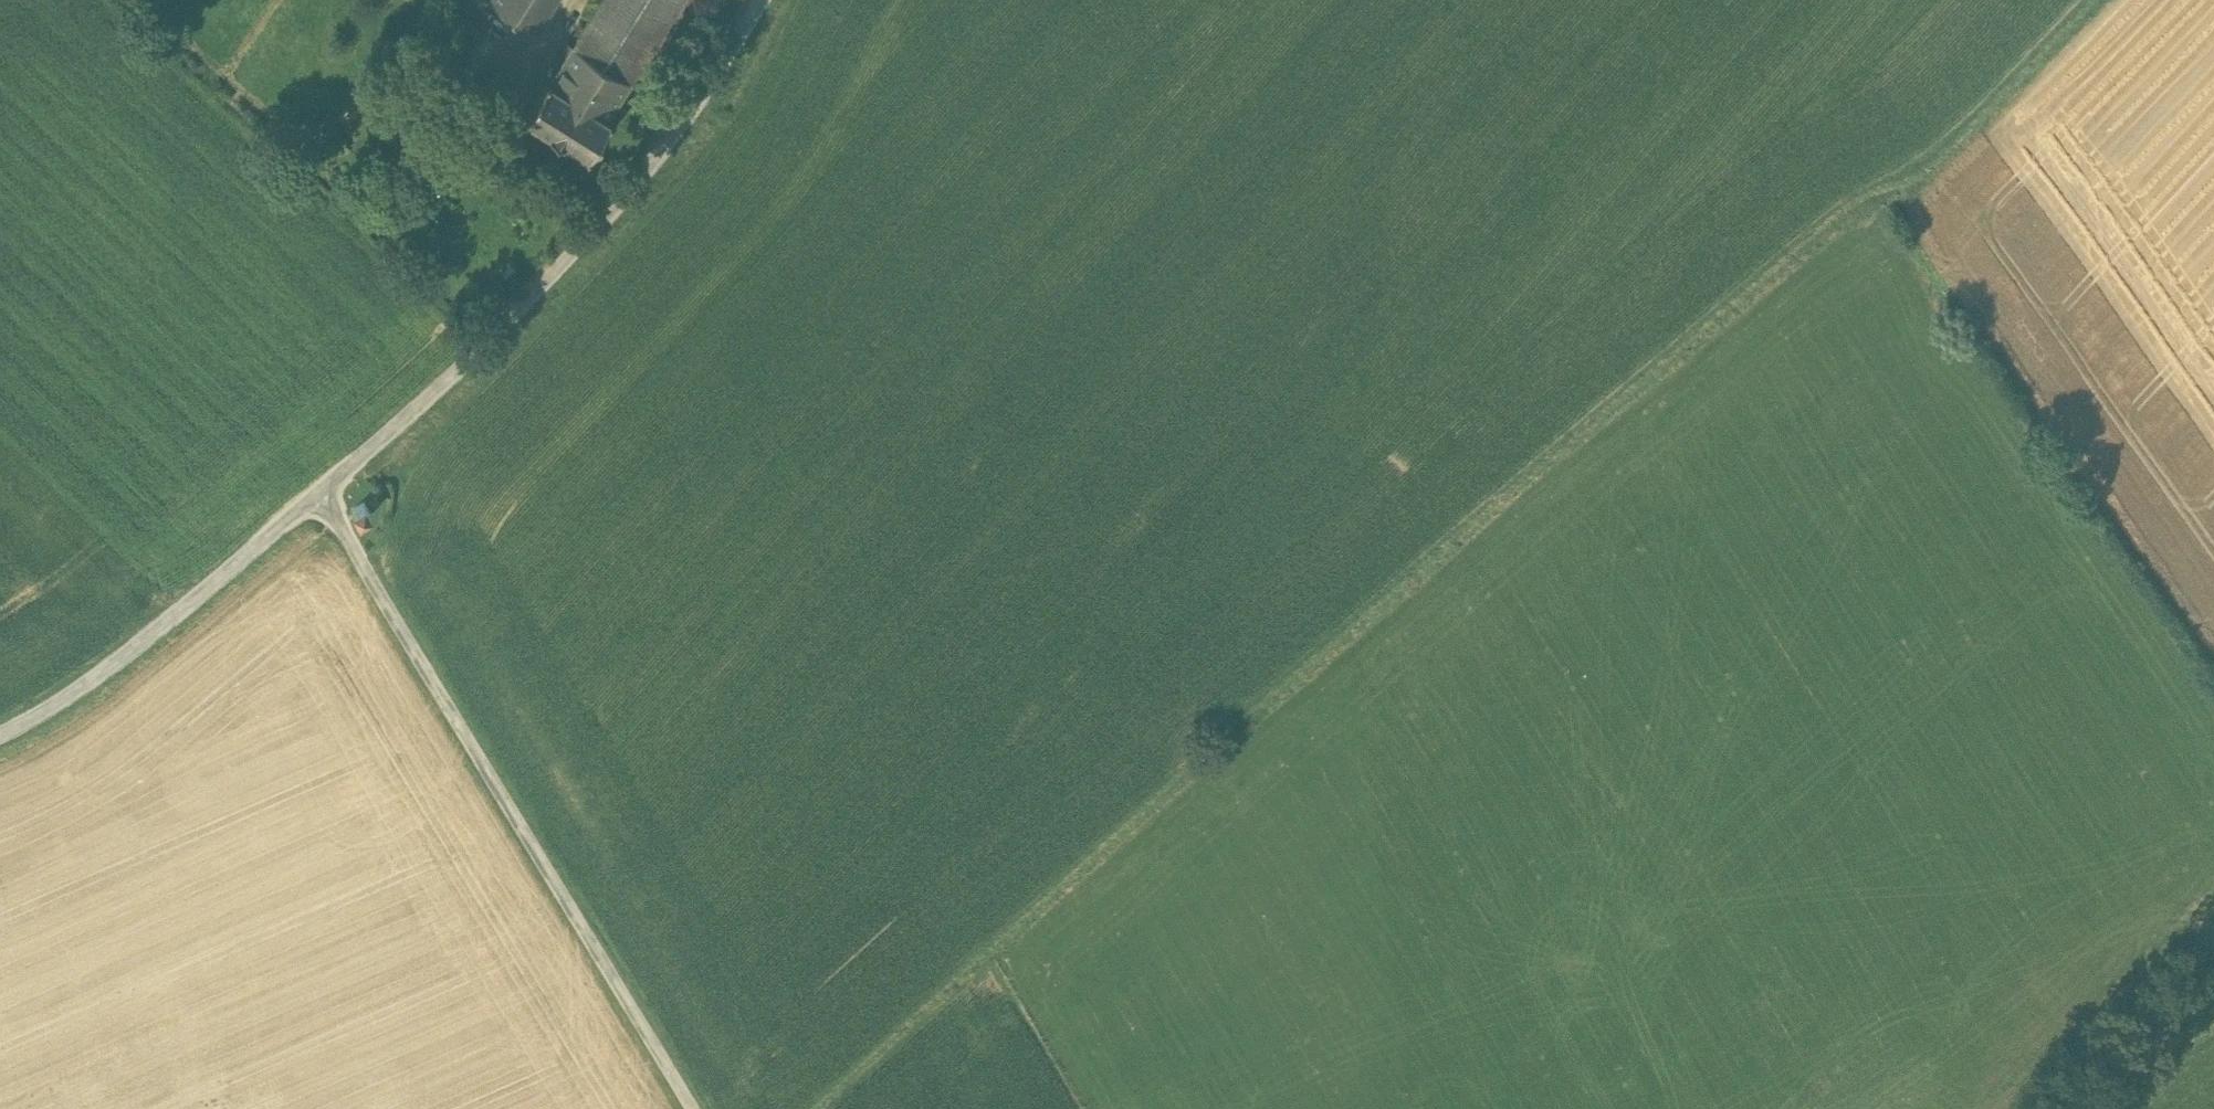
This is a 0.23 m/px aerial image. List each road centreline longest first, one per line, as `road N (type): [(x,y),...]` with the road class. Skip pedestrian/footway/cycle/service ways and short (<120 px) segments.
road 1 (unclassified): [(692,1108),(320,493)]
road 2 (unclassified): [(320,493),(480,346),(629,192),(761,0)]
road 3 (unclassified): [(0,731),(55,704),(320,493)]

